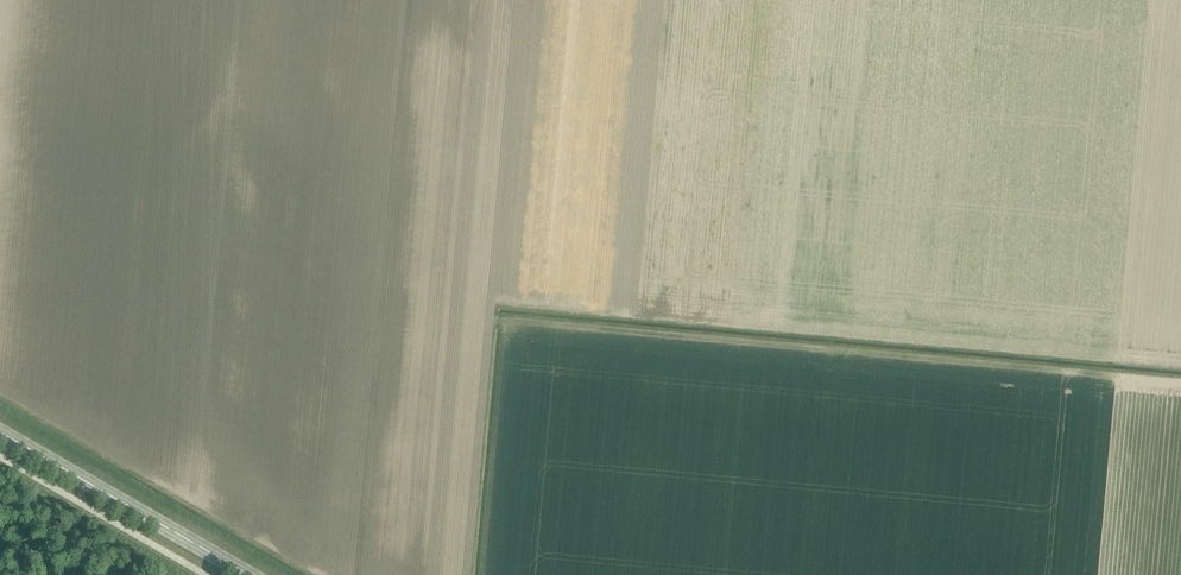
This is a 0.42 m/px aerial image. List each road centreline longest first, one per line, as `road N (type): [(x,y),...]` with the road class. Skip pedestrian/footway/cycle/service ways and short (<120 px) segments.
road 1 (primary): [(250,574),(0,432)]

